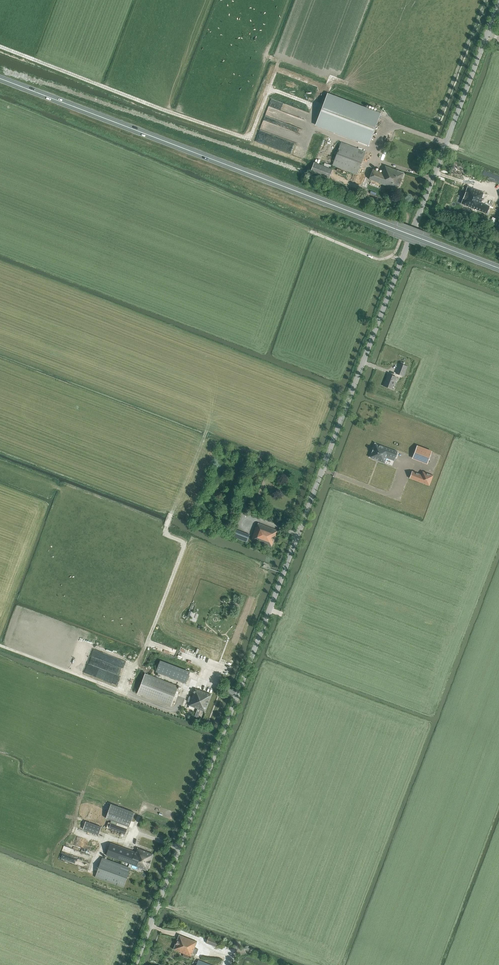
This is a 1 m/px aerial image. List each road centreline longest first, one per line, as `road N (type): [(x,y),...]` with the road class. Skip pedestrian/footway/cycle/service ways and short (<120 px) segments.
road 1 (unclassified): [(498,3),(135,964)]
road 2 (trunk): [(498,268),(0,79)]

